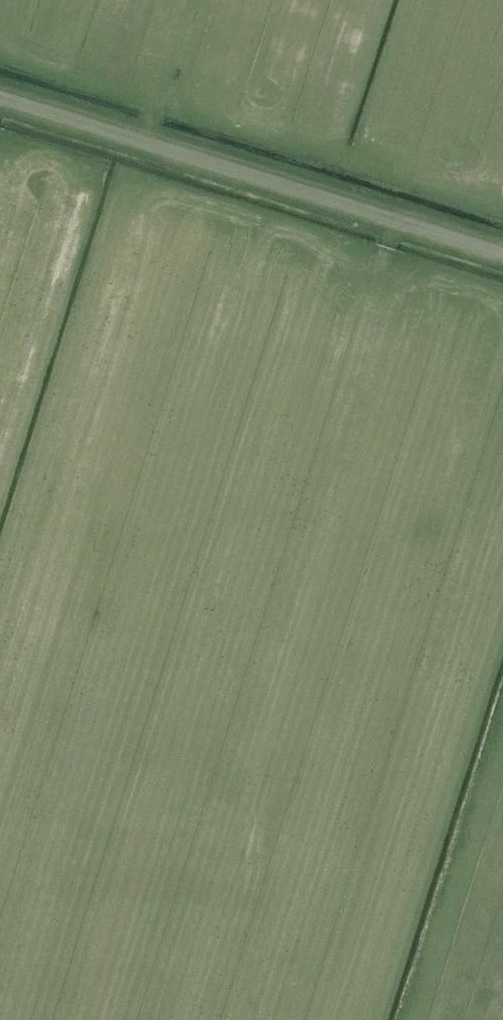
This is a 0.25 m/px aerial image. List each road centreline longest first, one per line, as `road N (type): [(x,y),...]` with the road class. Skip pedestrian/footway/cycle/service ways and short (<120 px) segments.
road 1 (unclassified): [(0,98),(502,258)]

